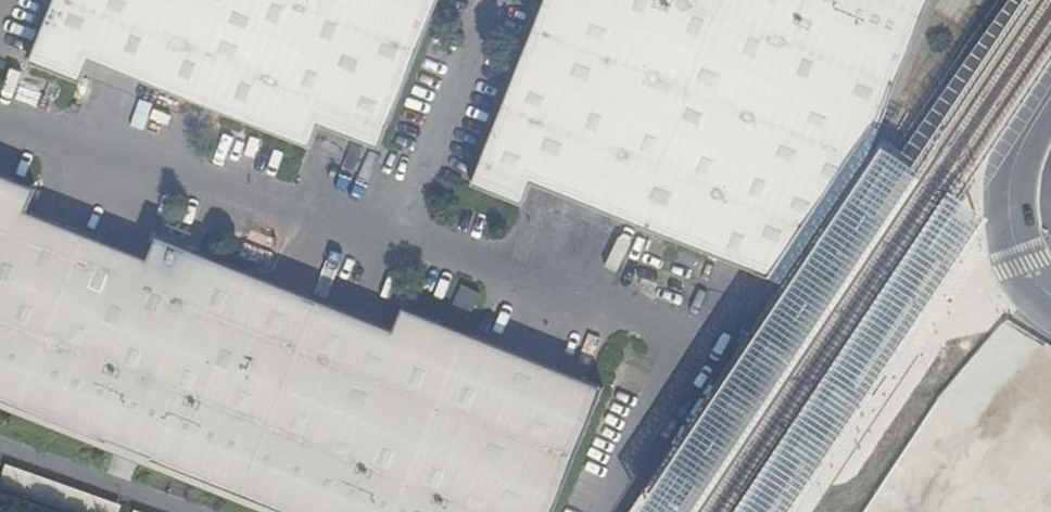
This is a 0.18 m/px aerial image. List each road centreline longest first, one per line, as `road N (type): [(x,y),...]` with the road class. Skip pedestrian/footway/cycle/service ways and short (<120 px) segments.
road 1 (tertiary): [(1050,283),(993,192),(991,146),(1050,61)]

